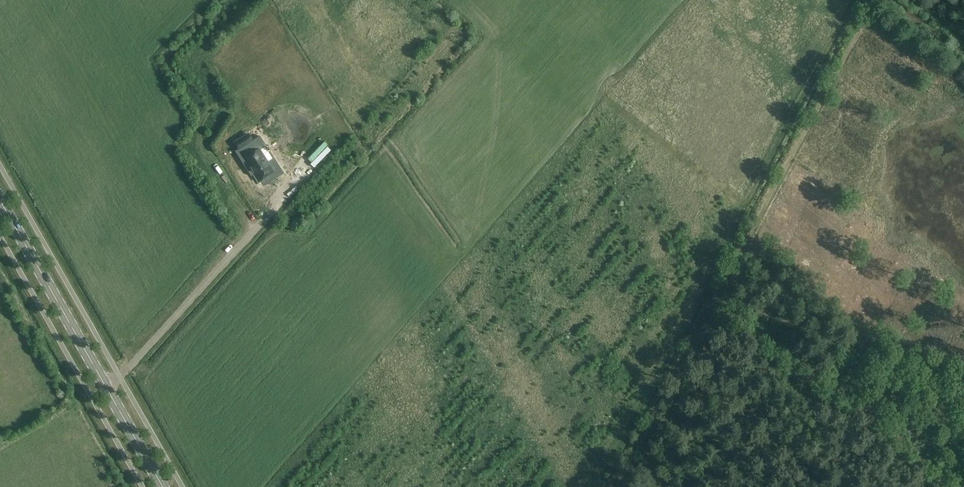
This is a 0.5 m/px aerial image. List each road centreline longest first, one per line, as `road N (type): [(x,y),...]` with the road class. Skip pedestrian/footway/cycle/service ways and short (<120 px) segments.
road 1 (primary): [(166,486),(0,194)]

